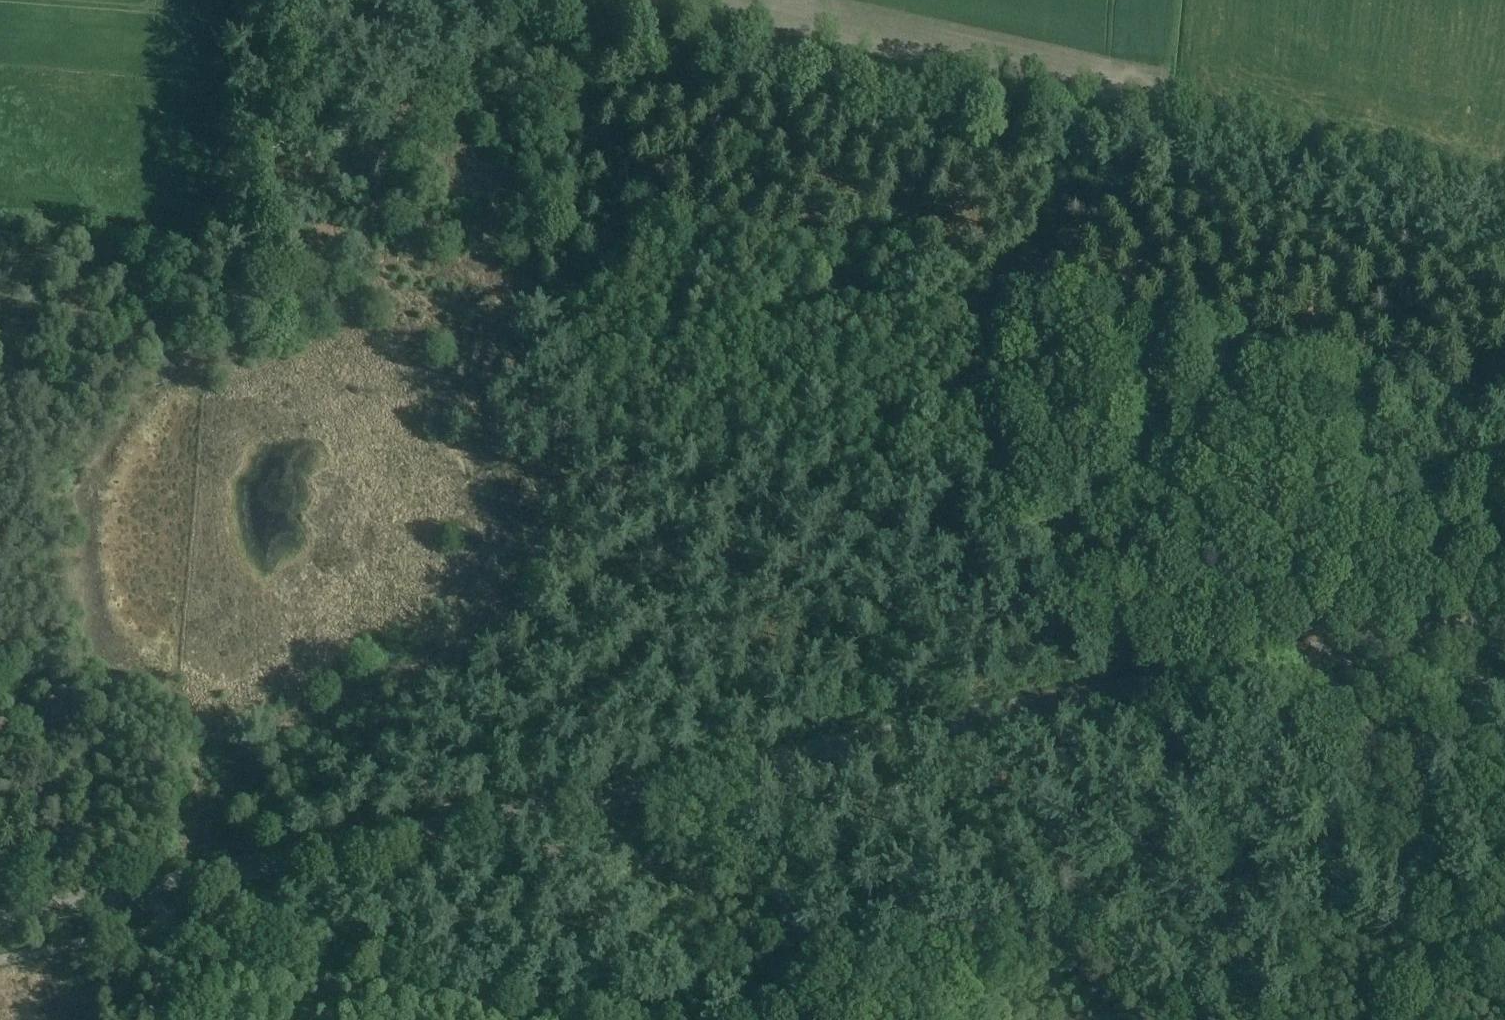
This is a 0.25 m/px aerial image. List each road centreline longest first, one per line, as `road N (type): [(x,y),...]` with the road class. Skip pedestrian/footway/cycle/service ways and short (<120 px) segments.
road 1 (tertiary): [(1504,628),(1223,672),(0,920)]
road 2 (track): [(1169,113),(1504,186)]
road 3 (track): [(162,887),(168,921),(160,1019)]

